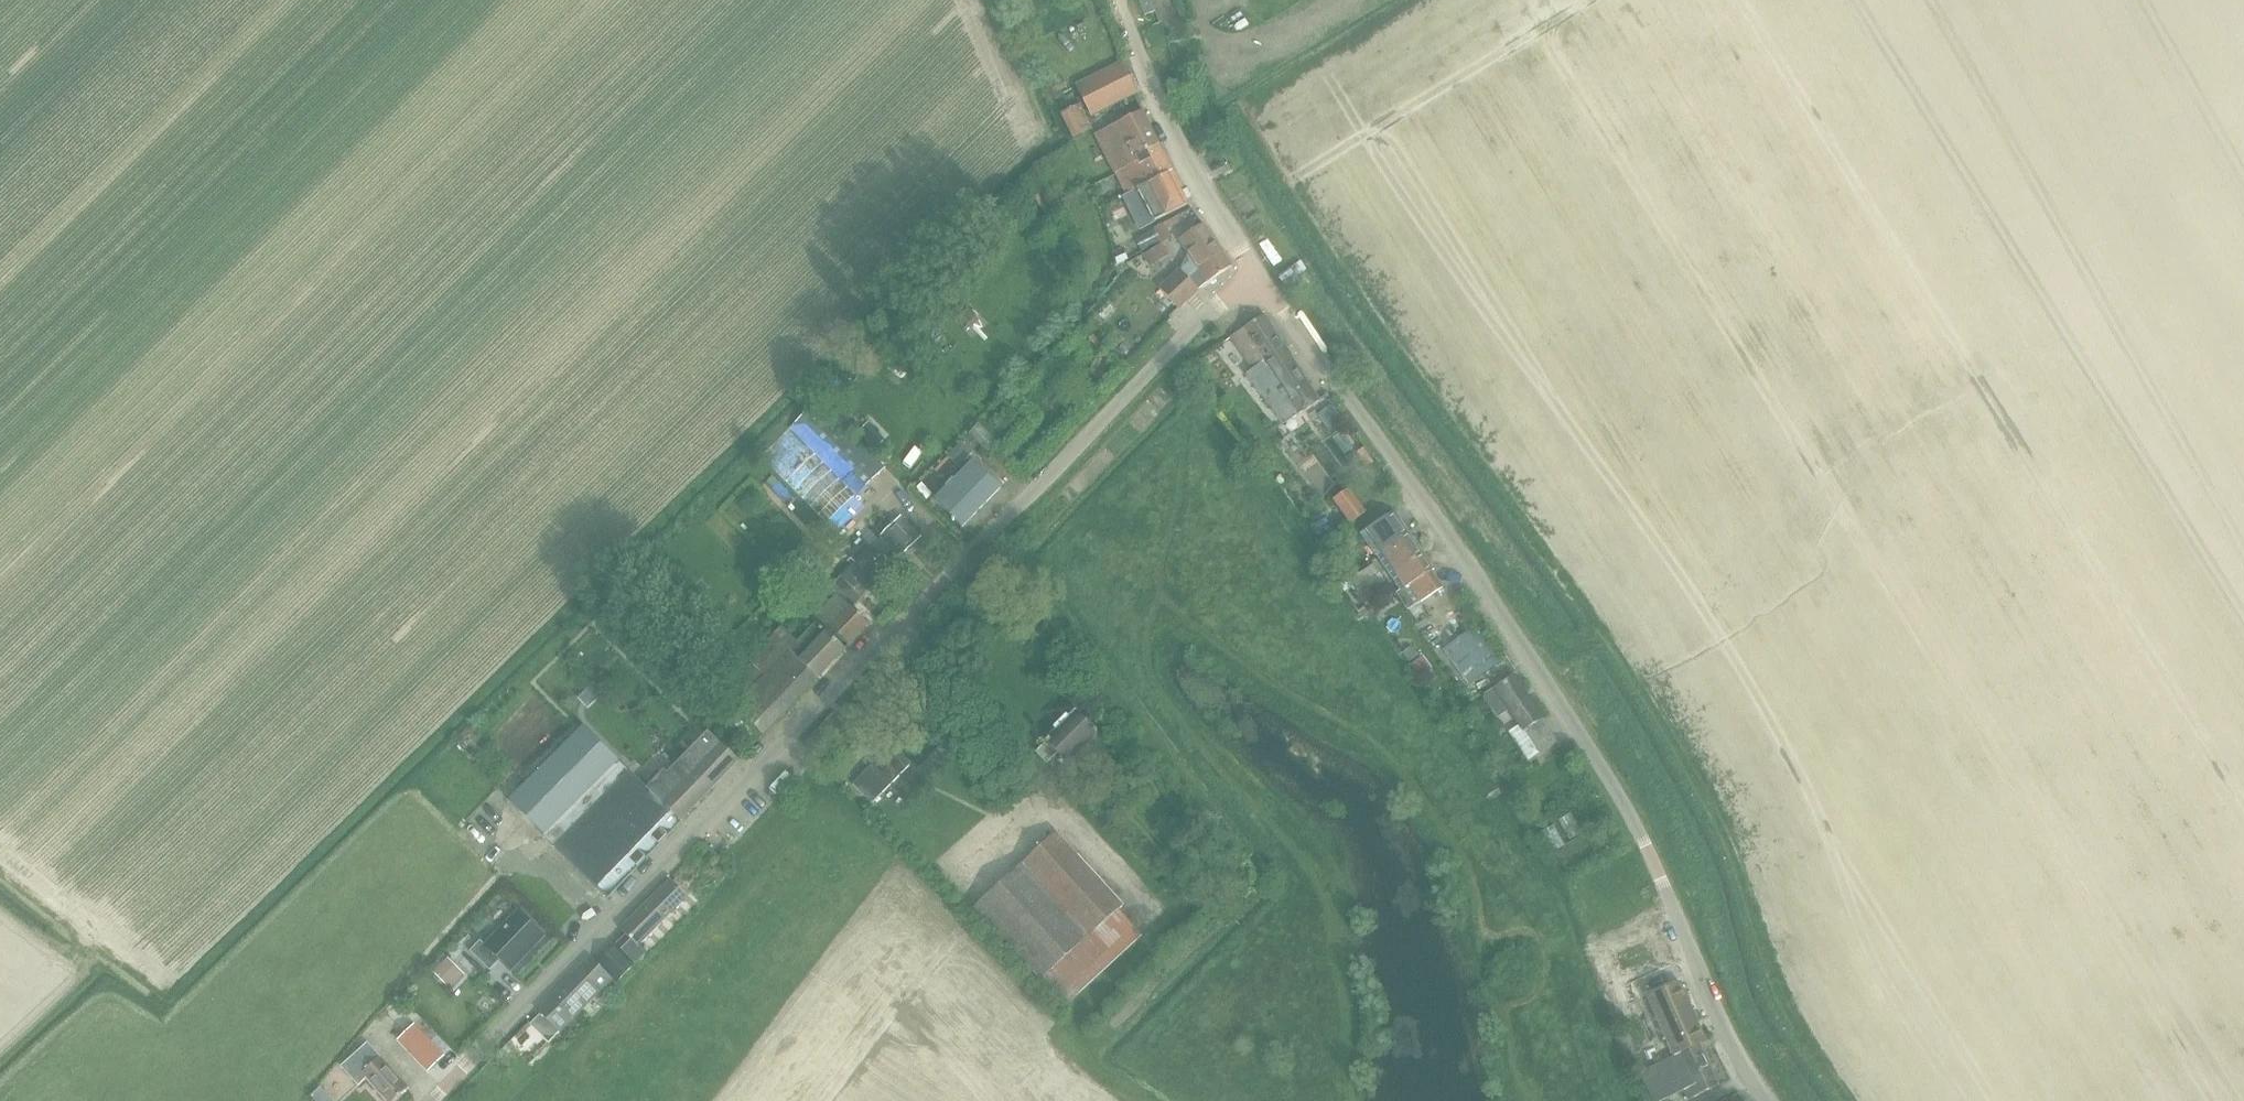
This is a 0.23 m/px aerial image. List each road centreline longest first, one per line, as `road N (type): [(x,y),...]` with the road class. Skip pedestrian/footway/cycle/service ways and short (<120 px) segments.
road 1 (unclassified): [(431,1100),(1182,339),(1257,274)]
road 2 (unclassified): [(1761,1100),(1615,783),(1257,274)]
road 3 (unclassified): [(1257,274),(1158,99),(1117,0)]

